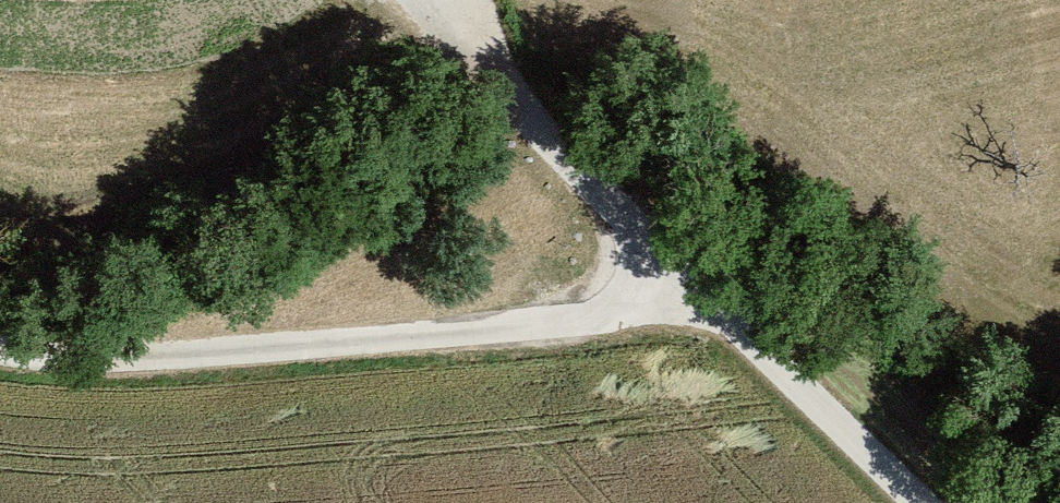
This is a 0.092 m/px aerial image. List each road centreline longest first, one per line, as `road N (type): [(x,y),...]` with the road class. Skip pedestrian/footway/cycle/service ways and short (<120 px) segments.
road 1 (track): [(0,354),(177,360),(708,295)]
road 2 (unclassified): [(918,502),(416,0)]

